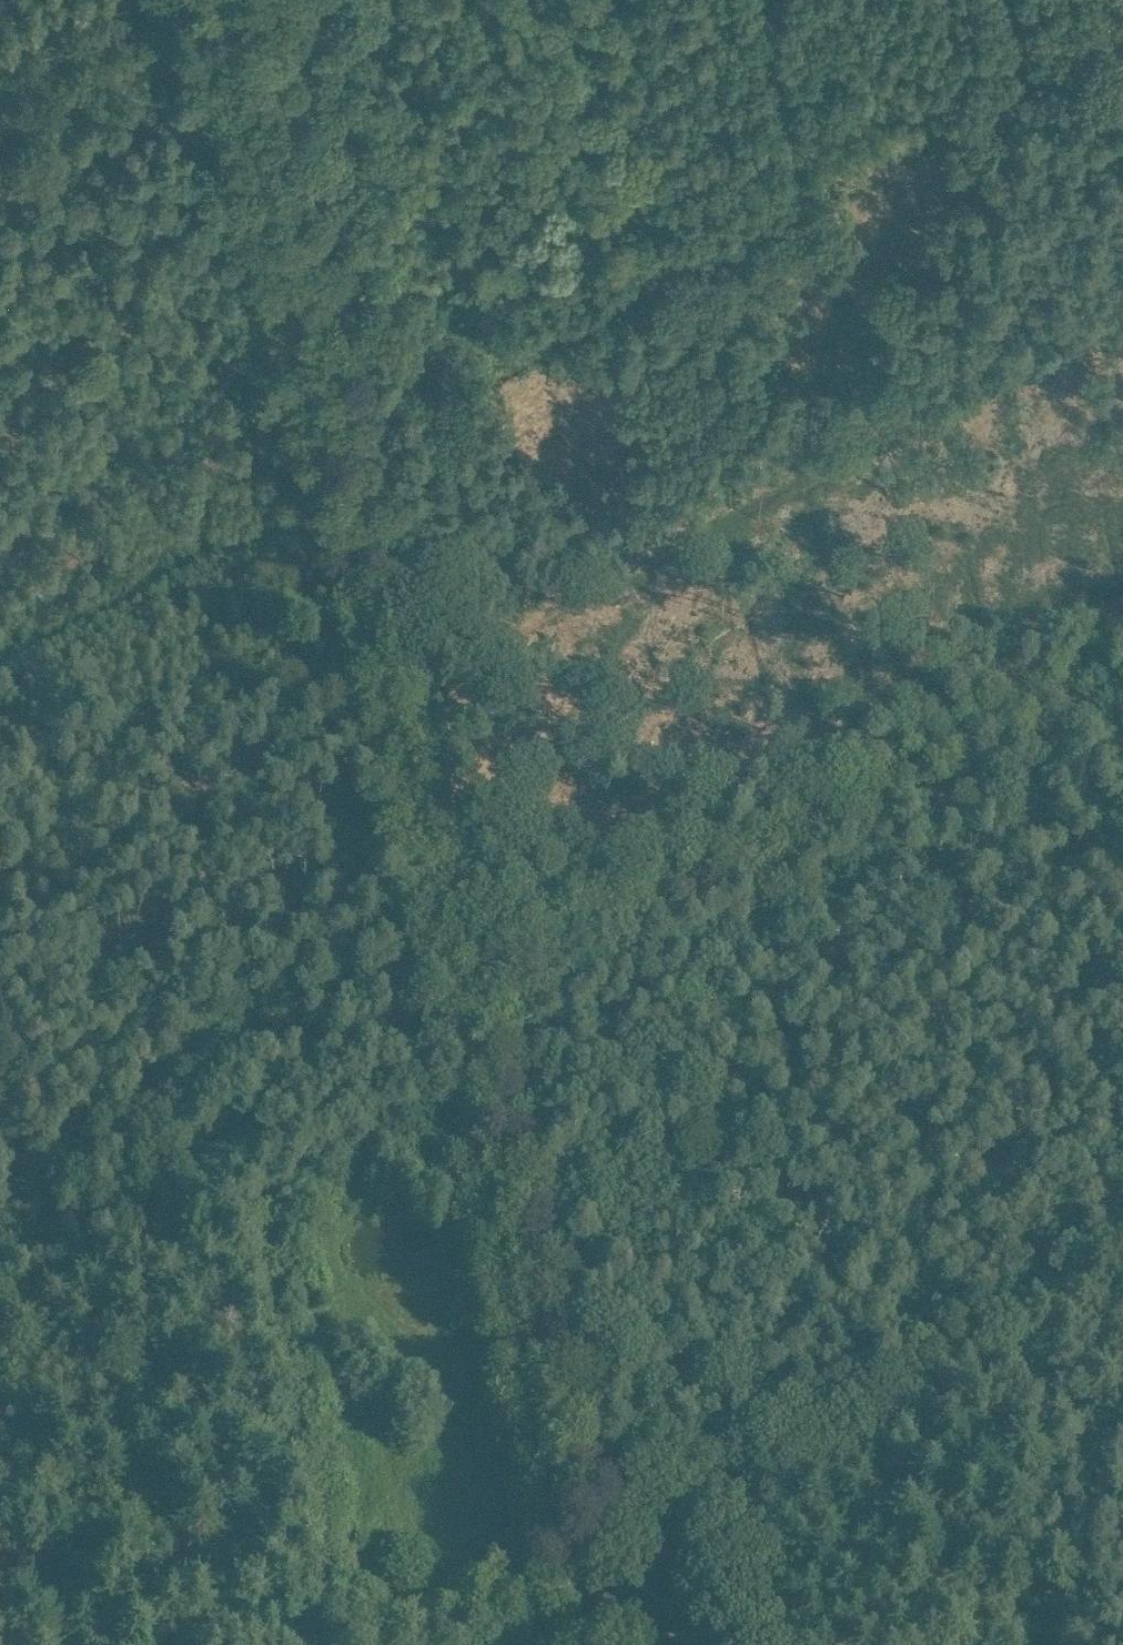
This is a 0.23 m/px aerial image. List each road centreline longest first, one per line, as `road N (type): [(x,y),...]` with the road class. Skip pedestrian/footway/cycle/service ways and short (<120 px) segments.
road 1 (track): [(232,0),(420,864),(562,1570)]
road 2 (track): [(0,1258),(1122,659)]
road 3 (track): [(1122,294),(901,420),(487,626),(468,624),(425,423)]
road 4 (track): [(562,1570),(1122,1270)]
road 5 (track): [(339,487),(0,669)]
road 6 (track): [(0,87),(165,0)]
road 7 (track): [(420,1644),(562,1570)]
road 8 (track): [(702,1490),(734,1644)]

